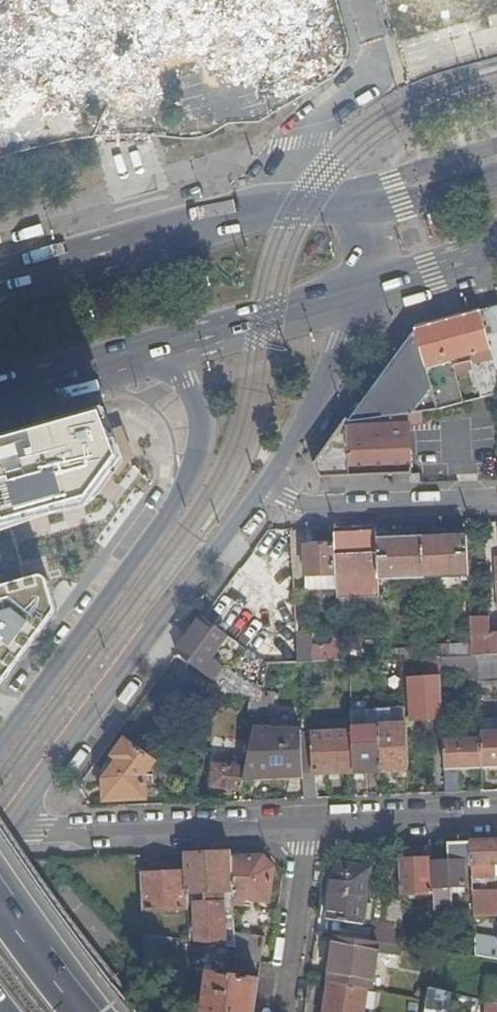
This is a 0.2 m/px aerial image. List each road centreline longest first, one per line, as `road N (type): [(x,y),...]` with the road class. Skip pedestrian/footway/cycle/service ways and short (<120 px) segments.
road 1 (tertiary): [(150,358),(187,384),(198,410),(201,434),(188,484),(0,741)]
road 2 (unknown): [(496,172),(400,200),(292,209),(43,257)]
road 3 (tertiary): [(9,827),(266,480)]
road 4 (residential): [(9,827),(309,821)]
road 5 (unclassified): [(236,333),(144,344),(0,381)]
road 6 (residential): [(496,497),(308,504),(266,480)]
road 7 (unclassified): [(207,225),(73,275),(0,286)]
road 8 (tertiary): [(266,480),(307,412),(354,298)]
road 9 (residential): [(284,1011),(309,821)]
road 10 (residential): [(309,821),(496,812)]
road 11 (primary): [(0,397),(150,358)]
road 12 (primary): [(496,256),(354,298)]
road 13 (motorway): [(77,1011),(0,906)]
road 14 (primary): [(354,298),(236,333)]

